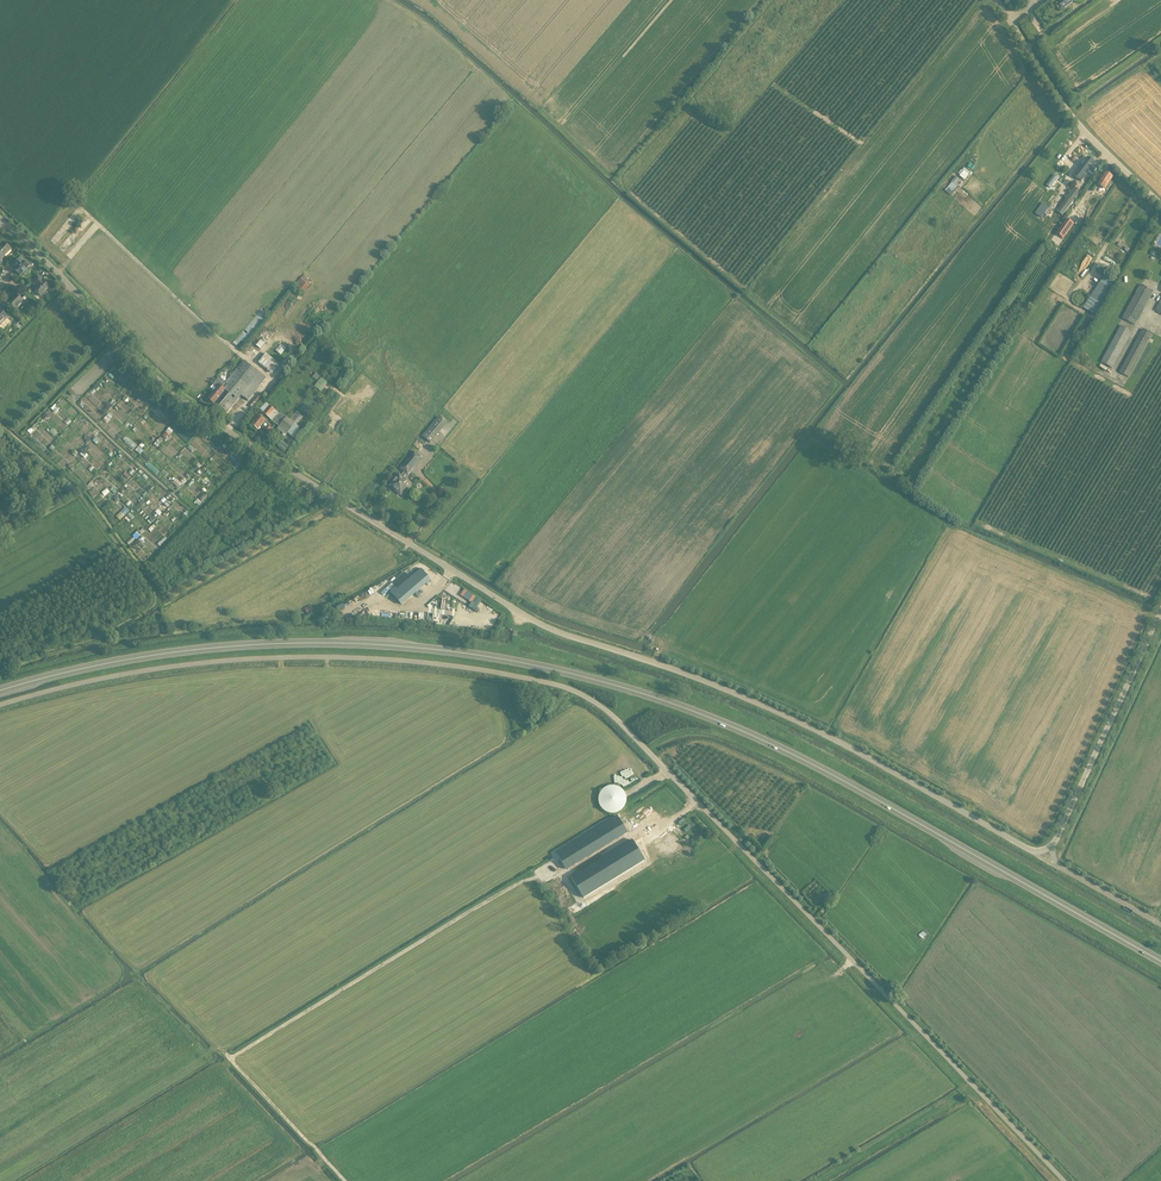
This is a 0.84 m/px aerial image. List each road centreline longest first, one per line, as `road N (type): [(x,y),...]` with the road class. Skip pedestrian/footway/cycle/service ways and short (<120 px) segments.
road 1 (unclassified): [(1160,613),(1062,830),(1053,846),(1035,854),(814,730),(649,659),(532,621),(214,422),(58,272)]
road 2 (unclassified): [(1064,1180),(710,813),(581,695),(462,668),(294,657),(131,675),(0,705)]
road 3 (trunk): [(1160,958),(768,743),(695,711),(546,668),(384,645),(263,644),(0,691)]
road 4 (unclassified): [(1160,202),(1070,113),(999,0)]

